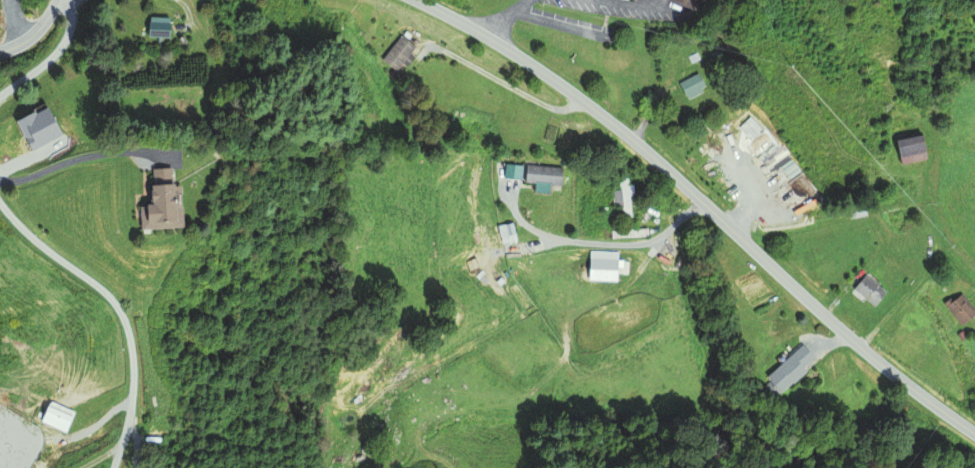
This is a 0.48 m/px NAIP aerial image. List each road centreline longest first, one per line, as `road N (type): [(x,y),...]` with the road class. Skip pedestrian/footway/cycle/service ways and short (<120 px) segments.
road 1 (tertiary): [(974,434),(859,347),(604,116),(421,0)]
road 2 (residential): [(0,204),(121,314),(132,393),(113,467)]
road 3 (residential): [(702,202),(650,242),(568,241)]
road 4 (residential): [(69,0),(69,28),(56,53),(0,94)]

